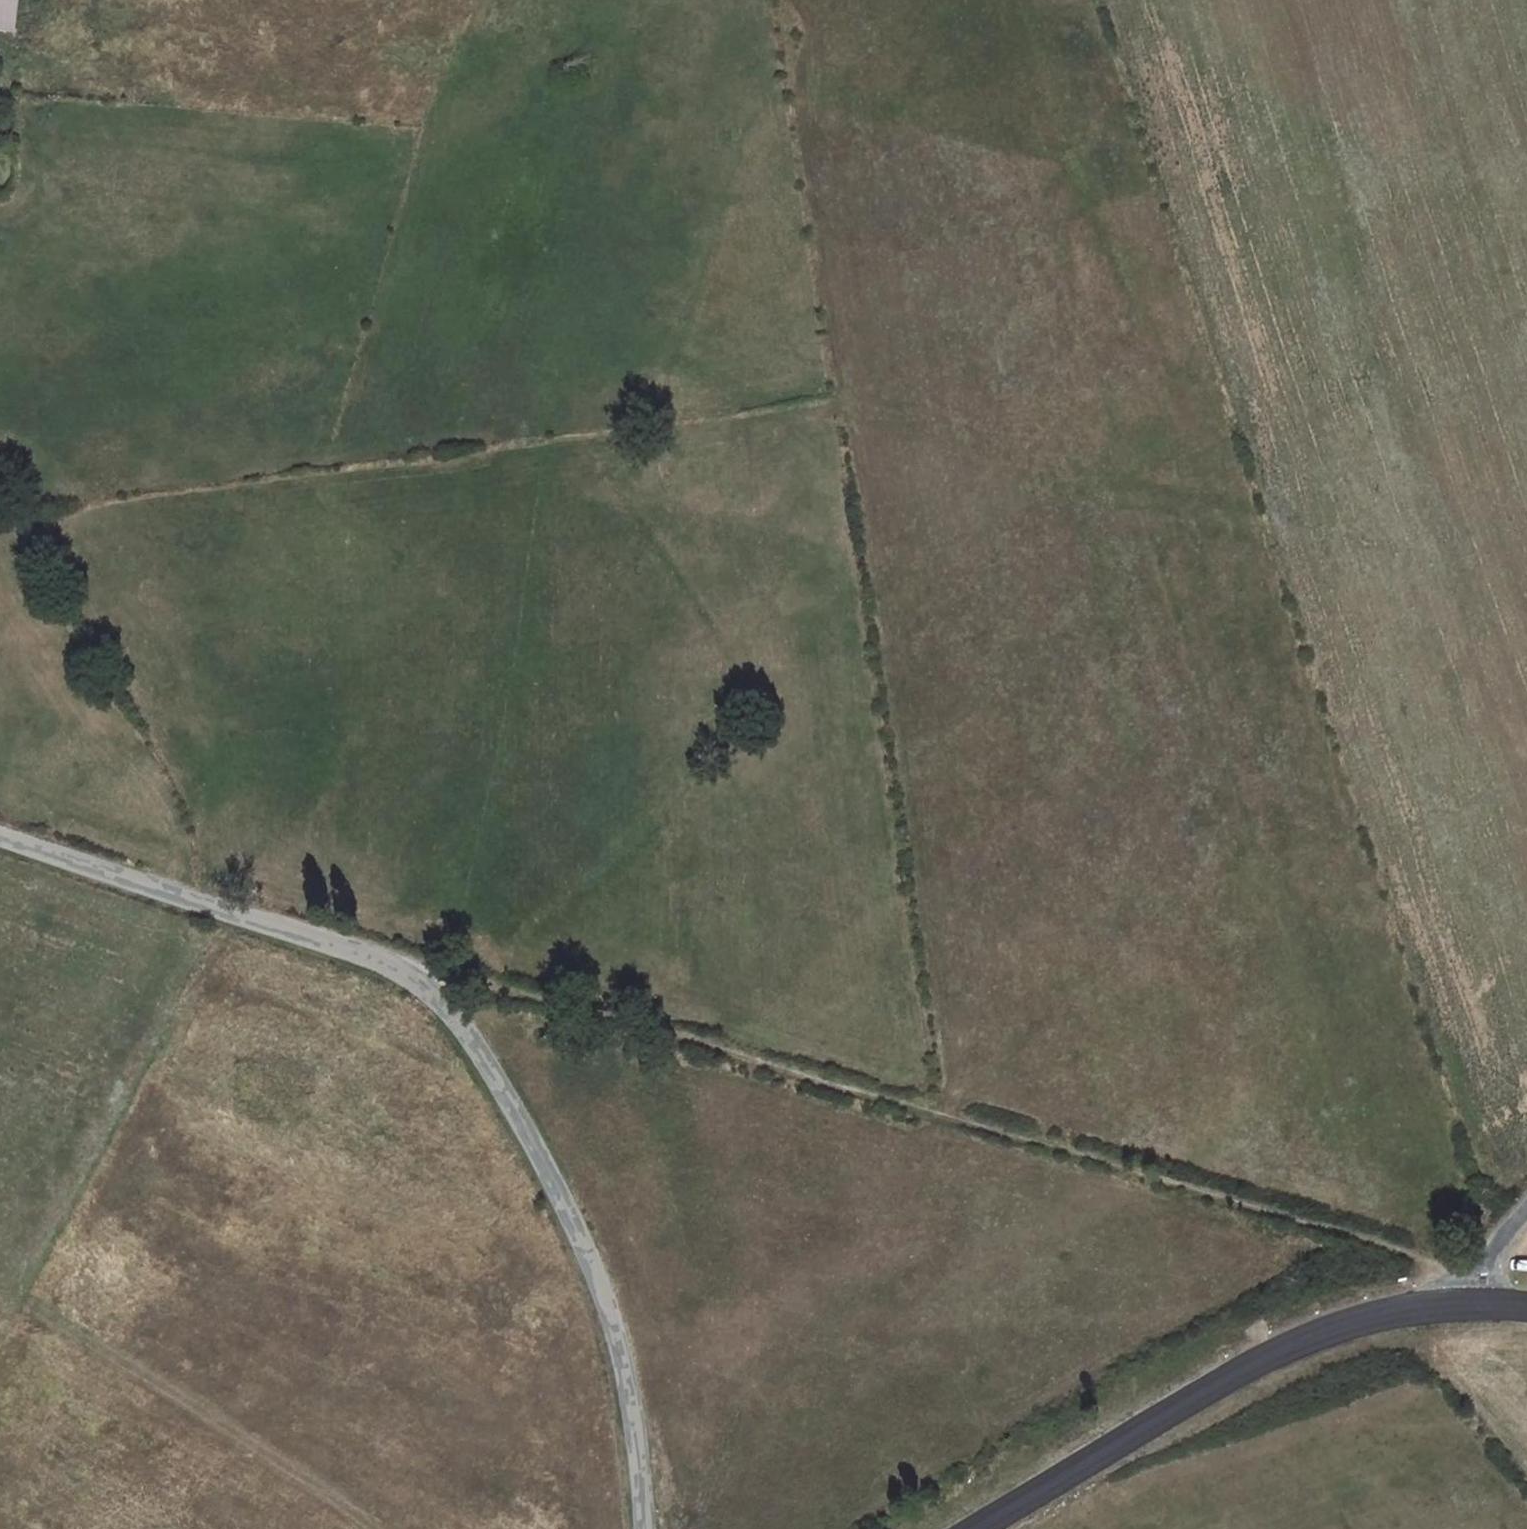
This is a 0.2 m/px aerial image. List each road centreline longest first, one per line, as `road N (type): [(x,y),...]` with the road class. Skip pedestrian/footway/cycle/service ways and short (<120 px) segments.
road 1 (unclassified): [(0,833),(312,935),(431,985),(519,1121),(606,1291),(640,1455),(643,1528)]
road 2 (secondary): [(1485,1295),(1425,1300),(1234,1370),(975,1528)]

